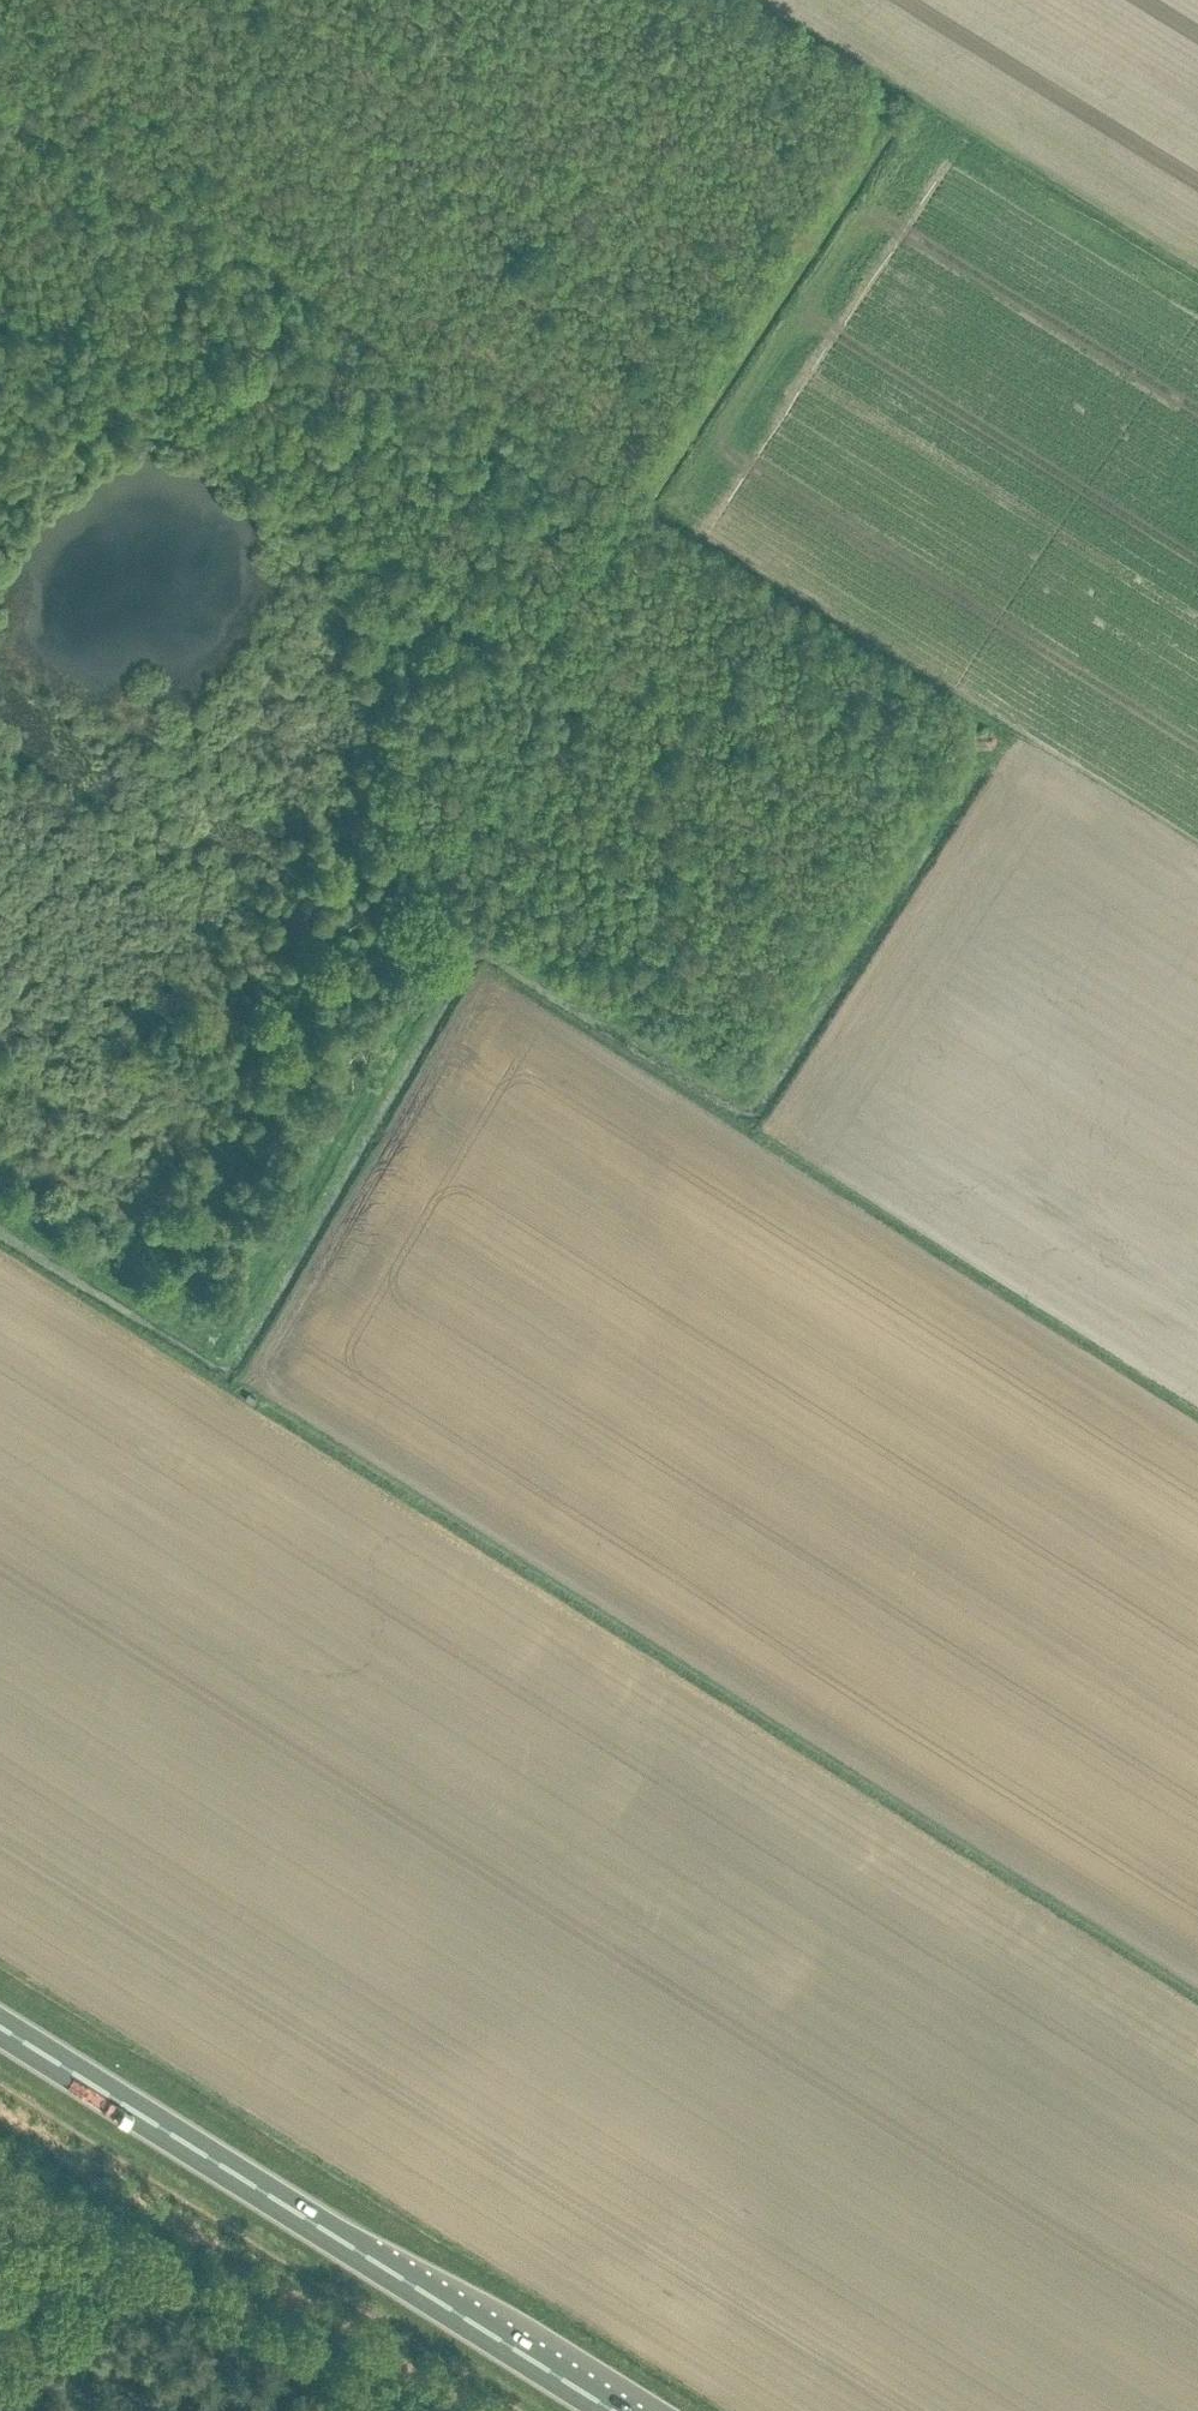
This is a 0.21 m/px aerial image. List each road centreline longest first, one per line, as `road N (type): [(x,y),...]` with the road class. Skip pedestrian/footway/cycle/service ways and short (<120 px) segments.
road 1 (trunk): [(618,2410),(0,2024)]

